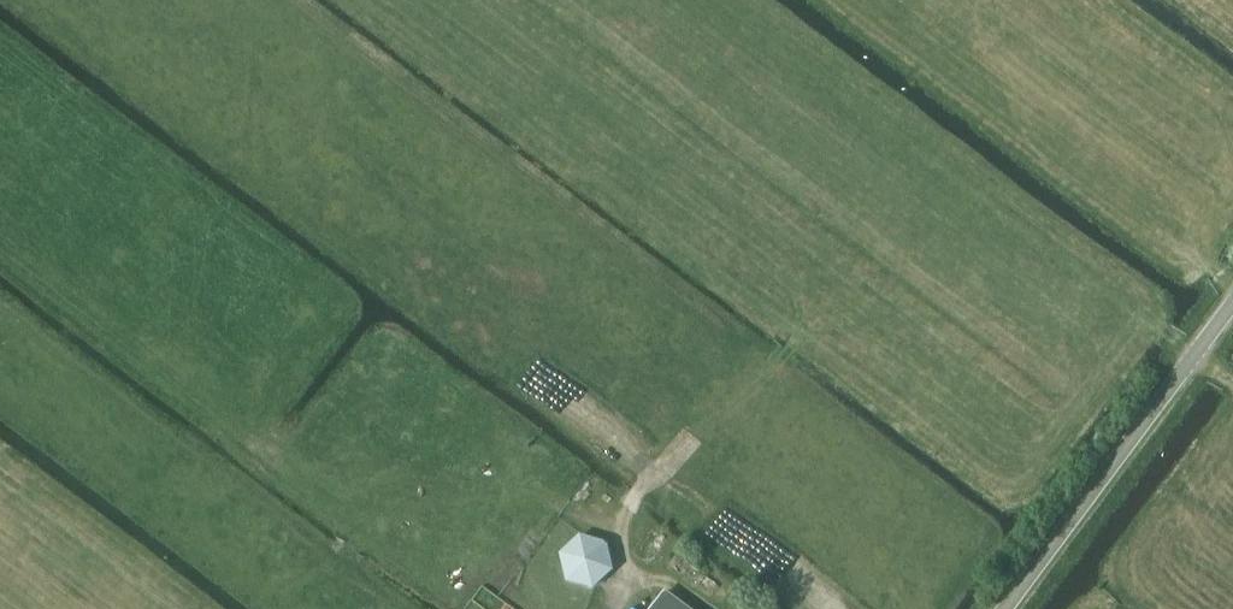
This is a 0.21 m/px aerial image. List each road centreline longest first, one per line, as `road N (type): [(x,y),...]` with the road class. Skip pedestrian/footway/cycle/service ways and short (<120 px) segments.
road 1 (unclassified): [(1005,608),(1232,304)]

